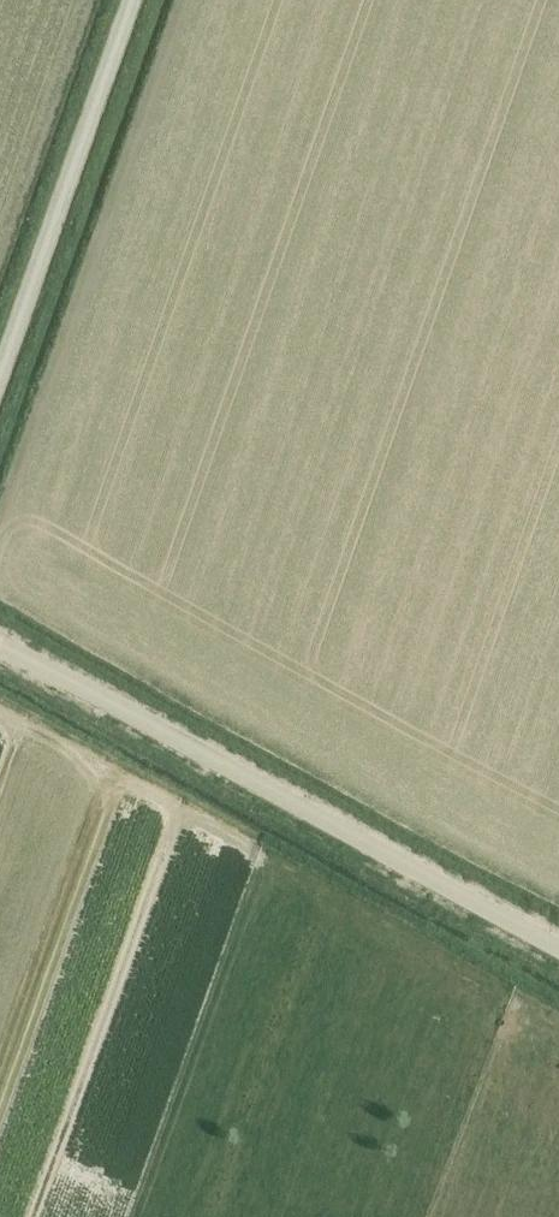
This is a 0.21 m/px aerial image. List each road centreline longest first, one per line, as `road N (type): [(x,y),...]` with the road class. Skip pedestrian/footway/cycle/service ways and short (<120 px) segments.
road 1 (track): [(558,896),(0,592)]
road 2 (tertiary): [(558,949),(0,647)]
road 3 (track): [(0,521),(183,0)]
road 4 (tertiary): [(0,379),(135,0)]

